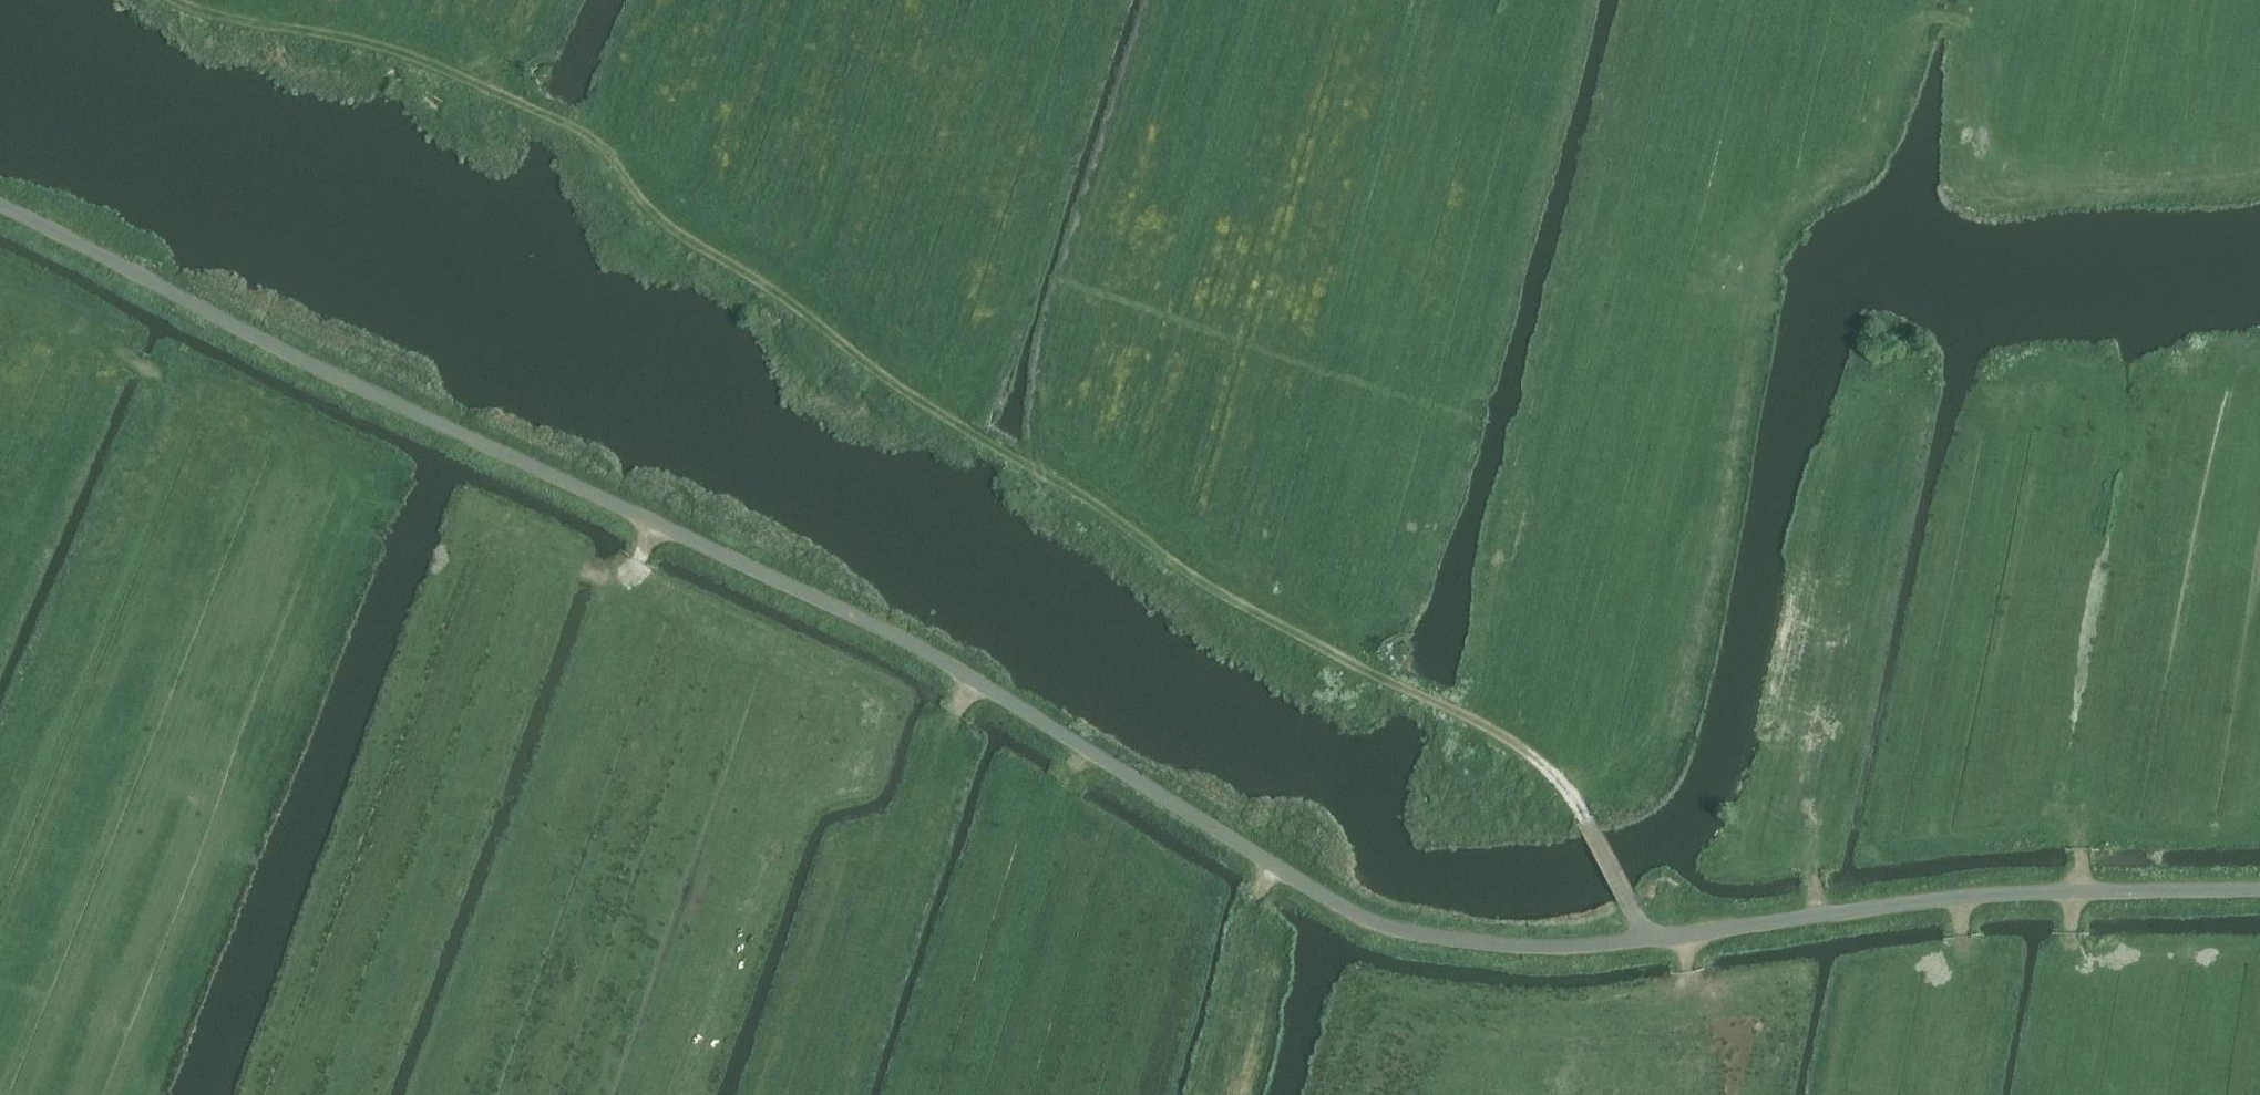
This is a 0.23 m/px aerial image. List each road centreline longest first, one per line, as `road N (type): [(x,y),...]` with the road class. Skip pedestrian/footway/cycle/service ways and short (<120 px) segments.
road 1 (track): [(164,0),(211,21),(420,63),(591,139),(630,198),(961,430),(1083,490),(1262,622),(1471,721),(1533,759),(1575,798),(1658,942)]
road 2 (track): [(2259,44),(1911,12),(1738,237)]

